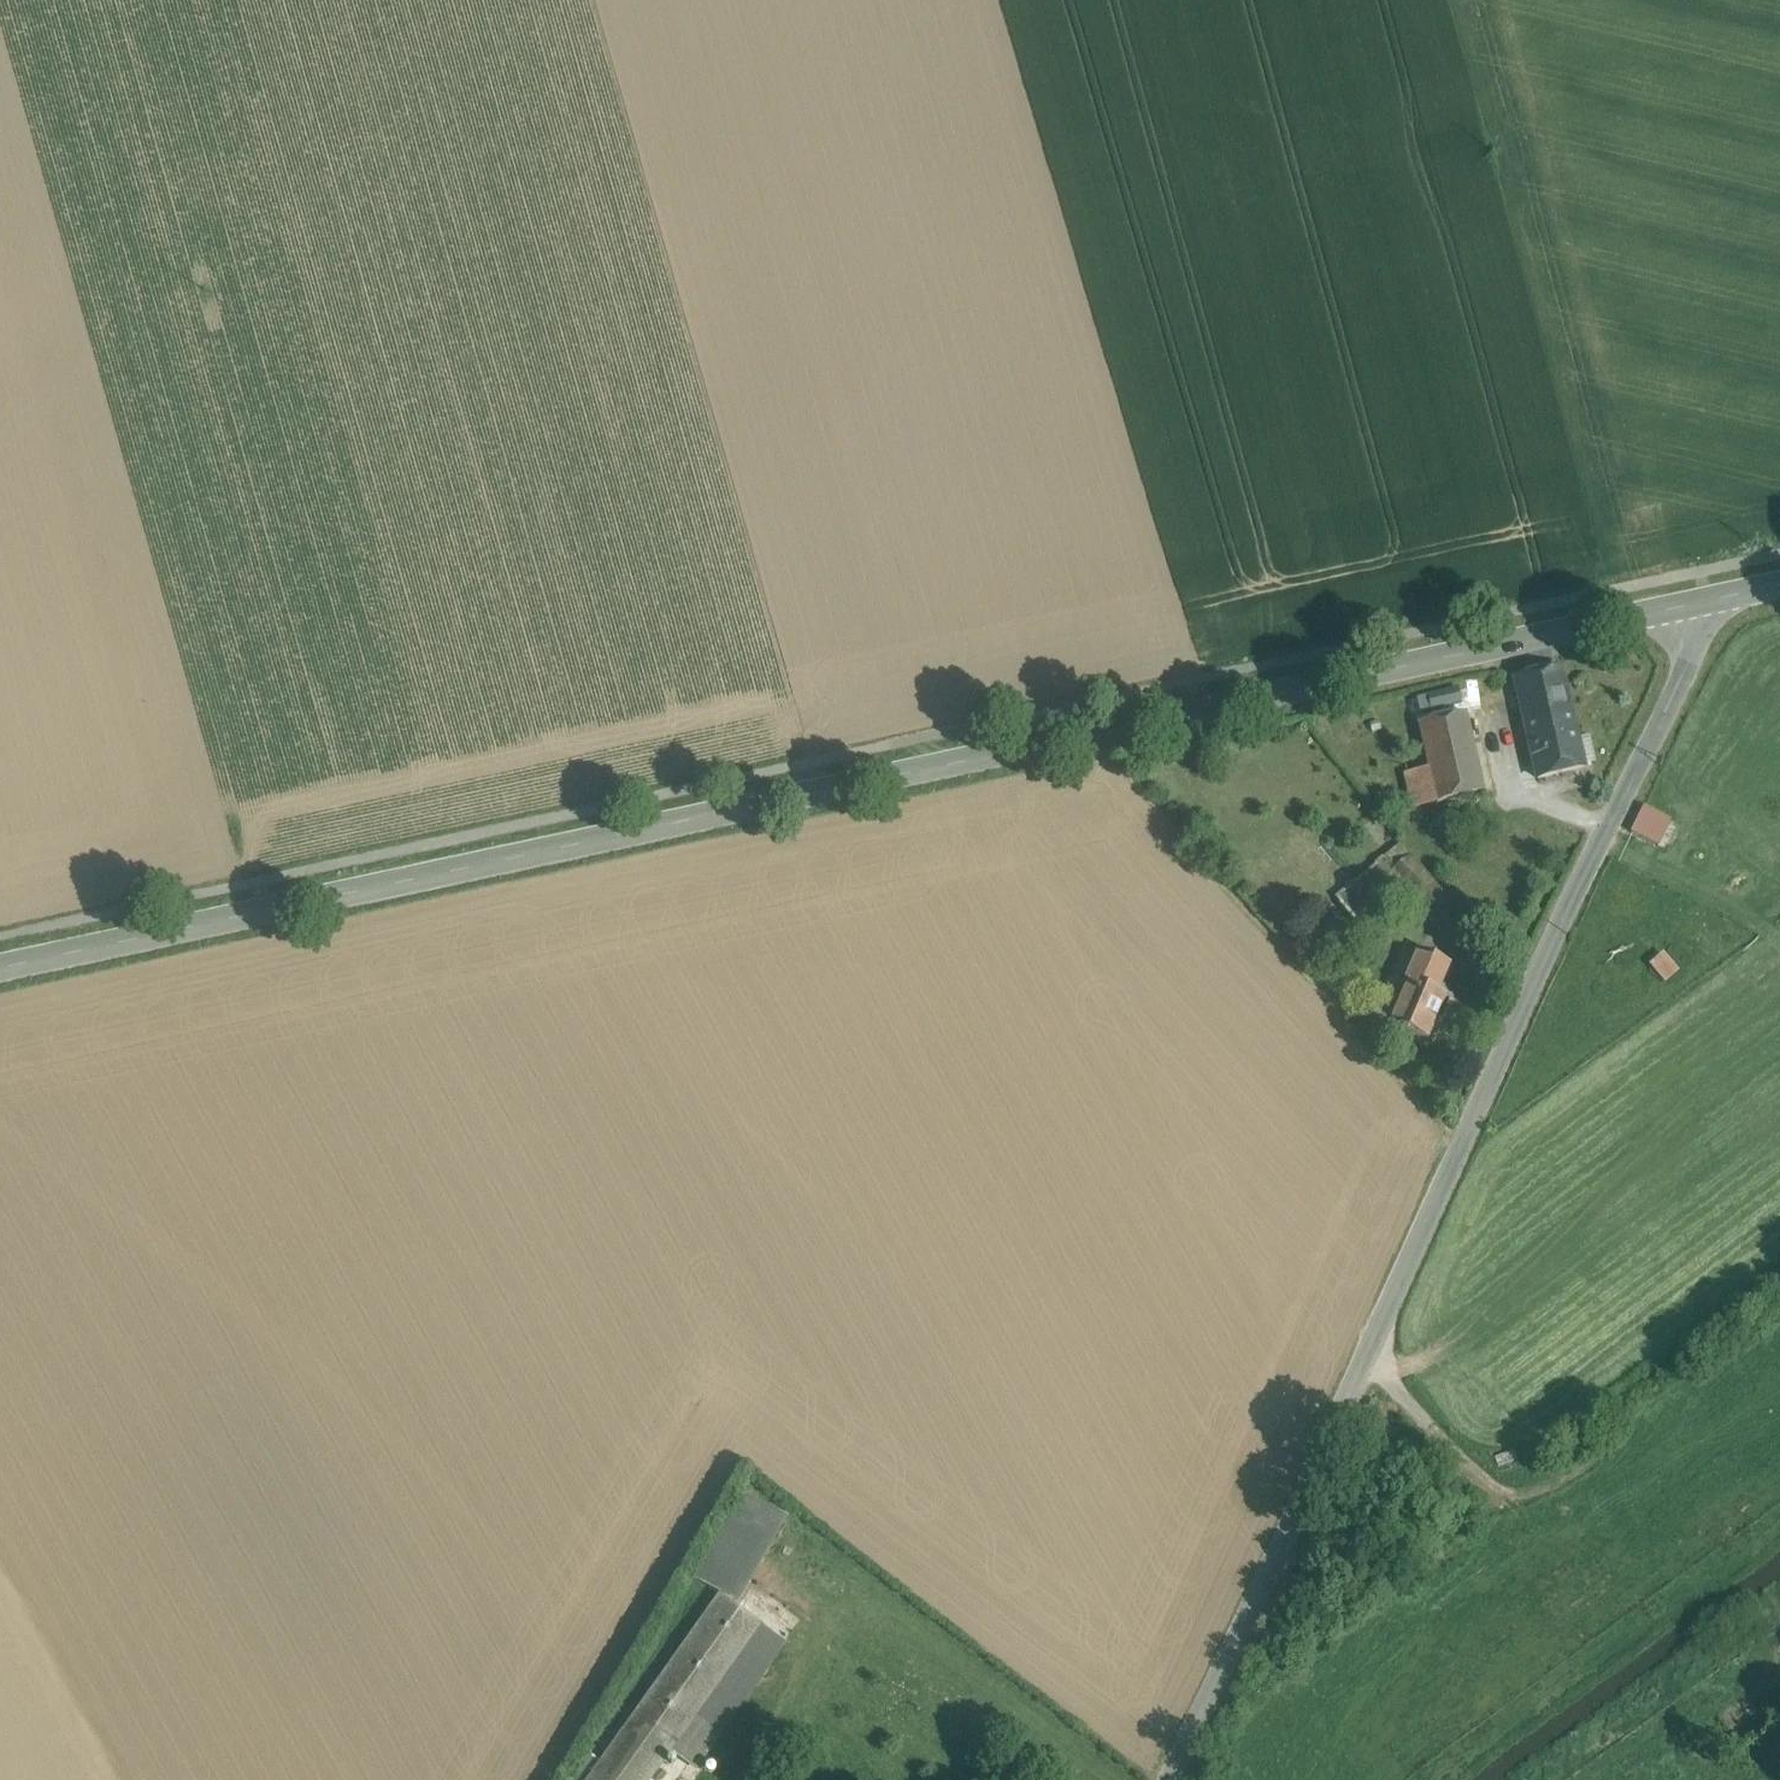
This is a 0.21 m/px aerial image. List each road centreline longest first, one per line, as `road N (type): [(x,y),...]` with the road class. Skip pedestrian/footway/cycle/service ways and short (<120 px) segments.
road 1 (tertiary): [(0,966),(1717,598)]
road 2 (unclassified): [(1717,598),(1532,982),(1271,1585),(1176,1779)]

